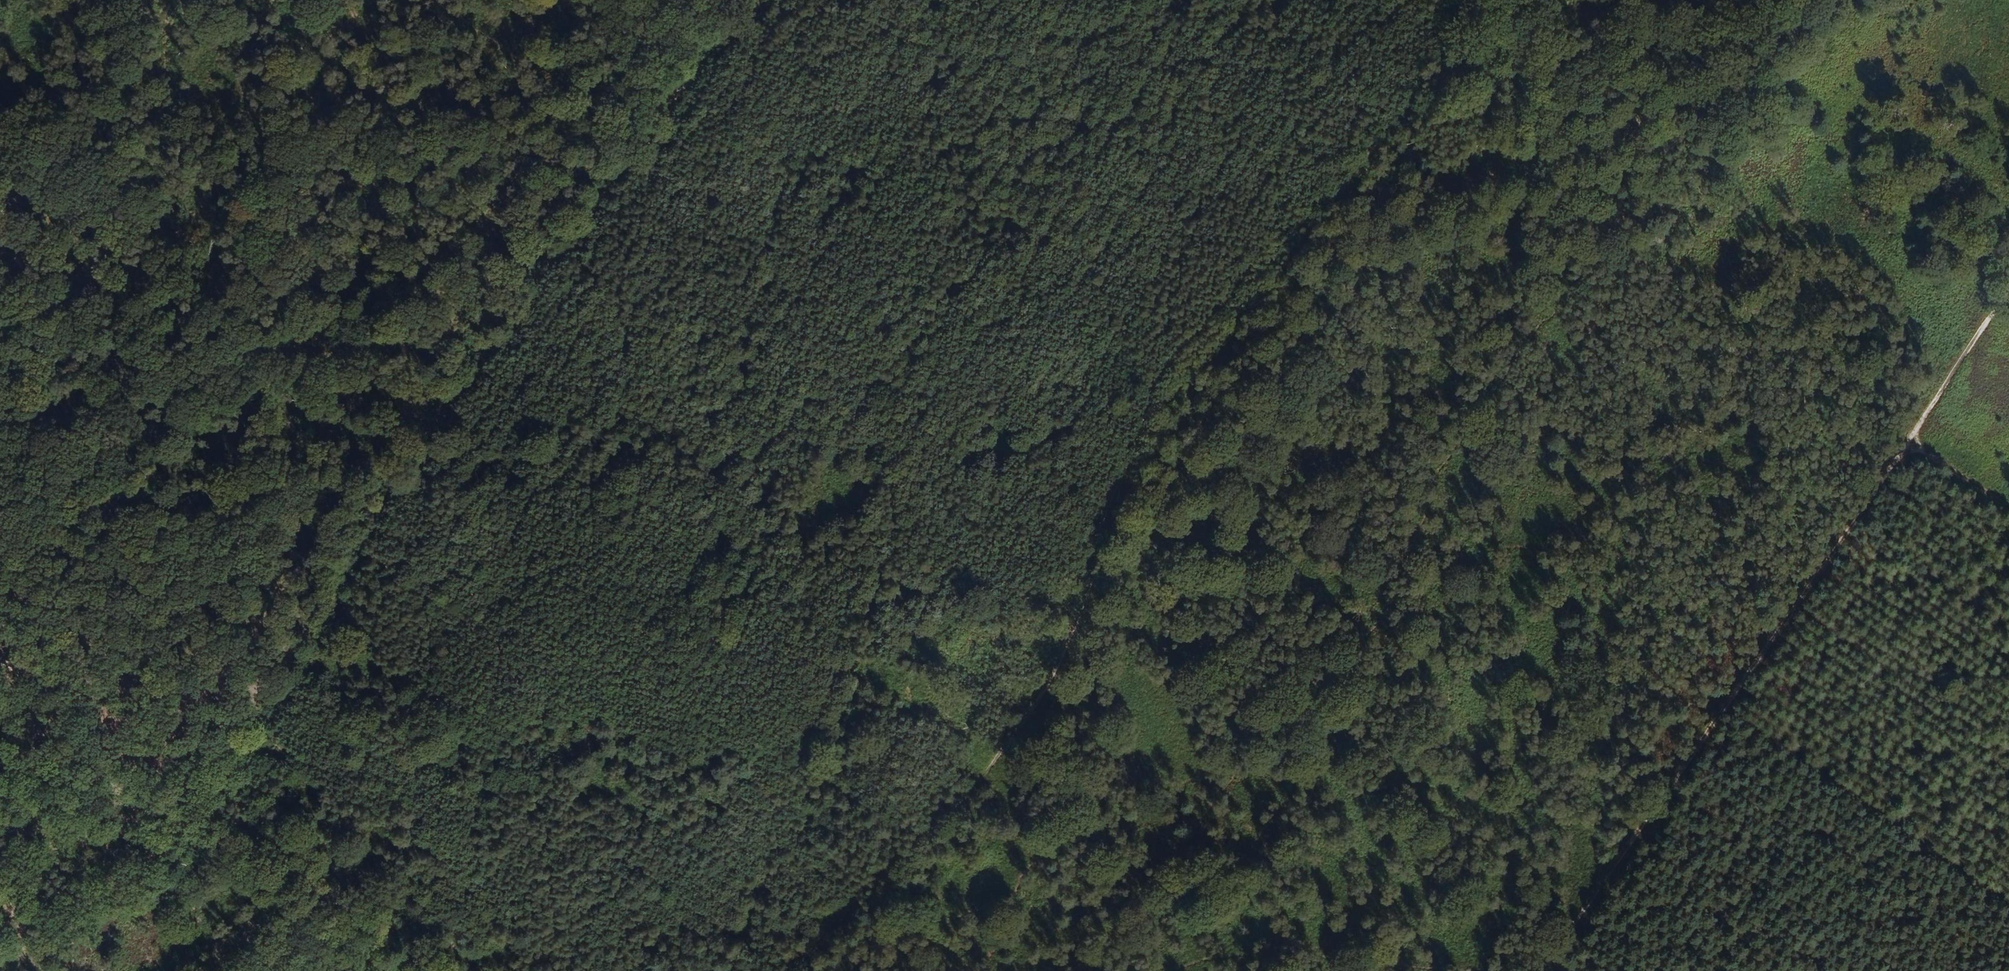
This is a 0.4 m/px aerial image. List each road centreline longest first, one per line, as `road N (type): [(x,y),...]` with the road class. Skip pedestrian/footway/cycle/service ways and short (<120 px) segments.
road 1 (track): [(1459,0),(1460,11),(1403,109),(1189,361),(1120,486),(1071,613),(982,754),(891,851),(801,970)]
road 2 (track): [(1541,970),(1912,444),(2008,289)]
road 3 (track): [(433,970),(0,671)]
road 4 (track): [(433,0),(591,85),(687,86)]
road 5 (track): [(151,0),(0,223)]

